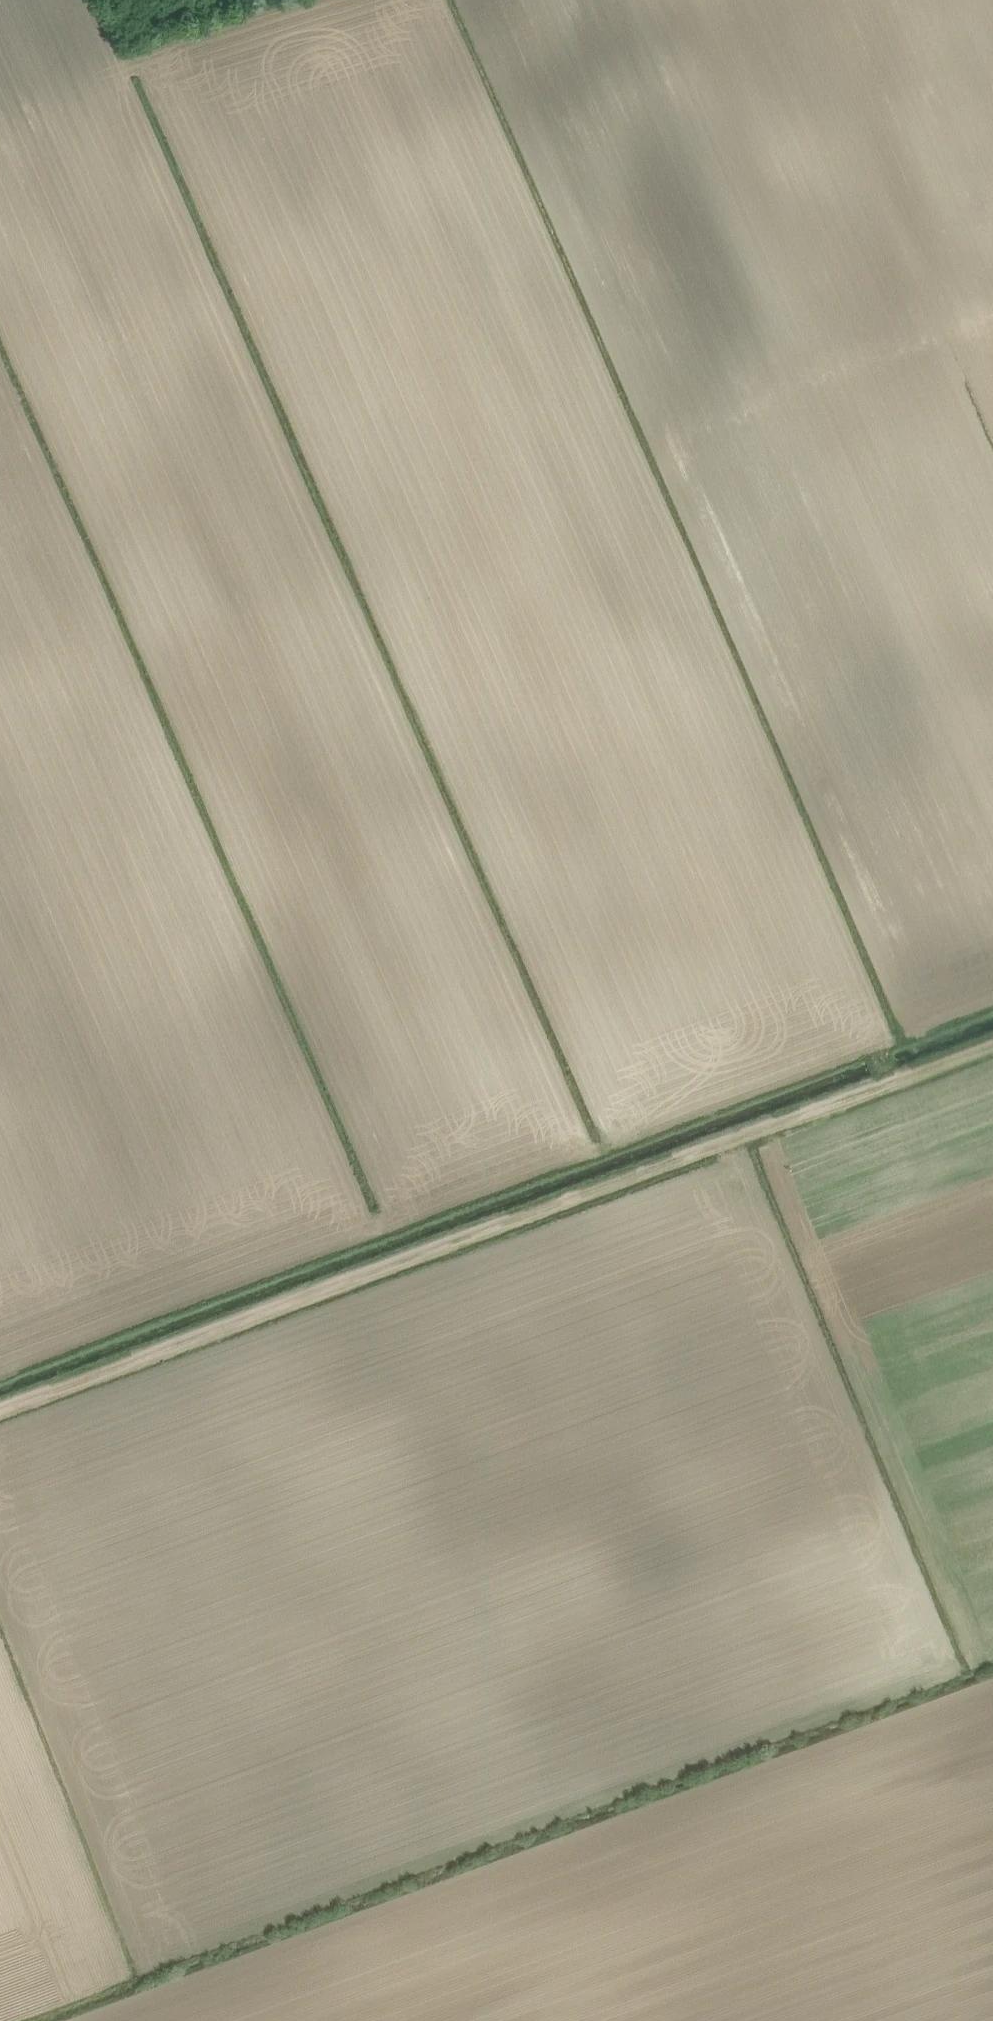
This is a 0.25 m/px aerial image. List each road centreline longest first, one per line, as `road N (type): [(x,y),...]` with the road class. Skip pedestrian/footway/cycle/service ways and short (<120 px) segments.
road 1 (track): [(0,1415),(992,1044)]

